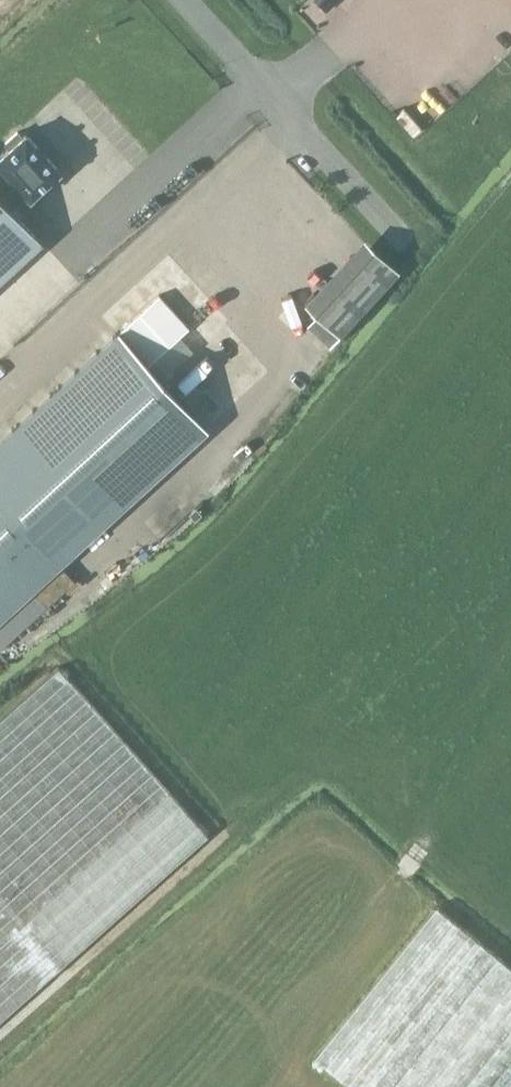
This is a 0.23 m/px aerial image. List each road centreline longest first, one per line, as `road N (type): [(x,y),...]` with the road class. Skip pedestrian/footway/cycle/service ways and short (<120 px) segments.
road 1 (unclassified): [(182,0),(410,248)]

